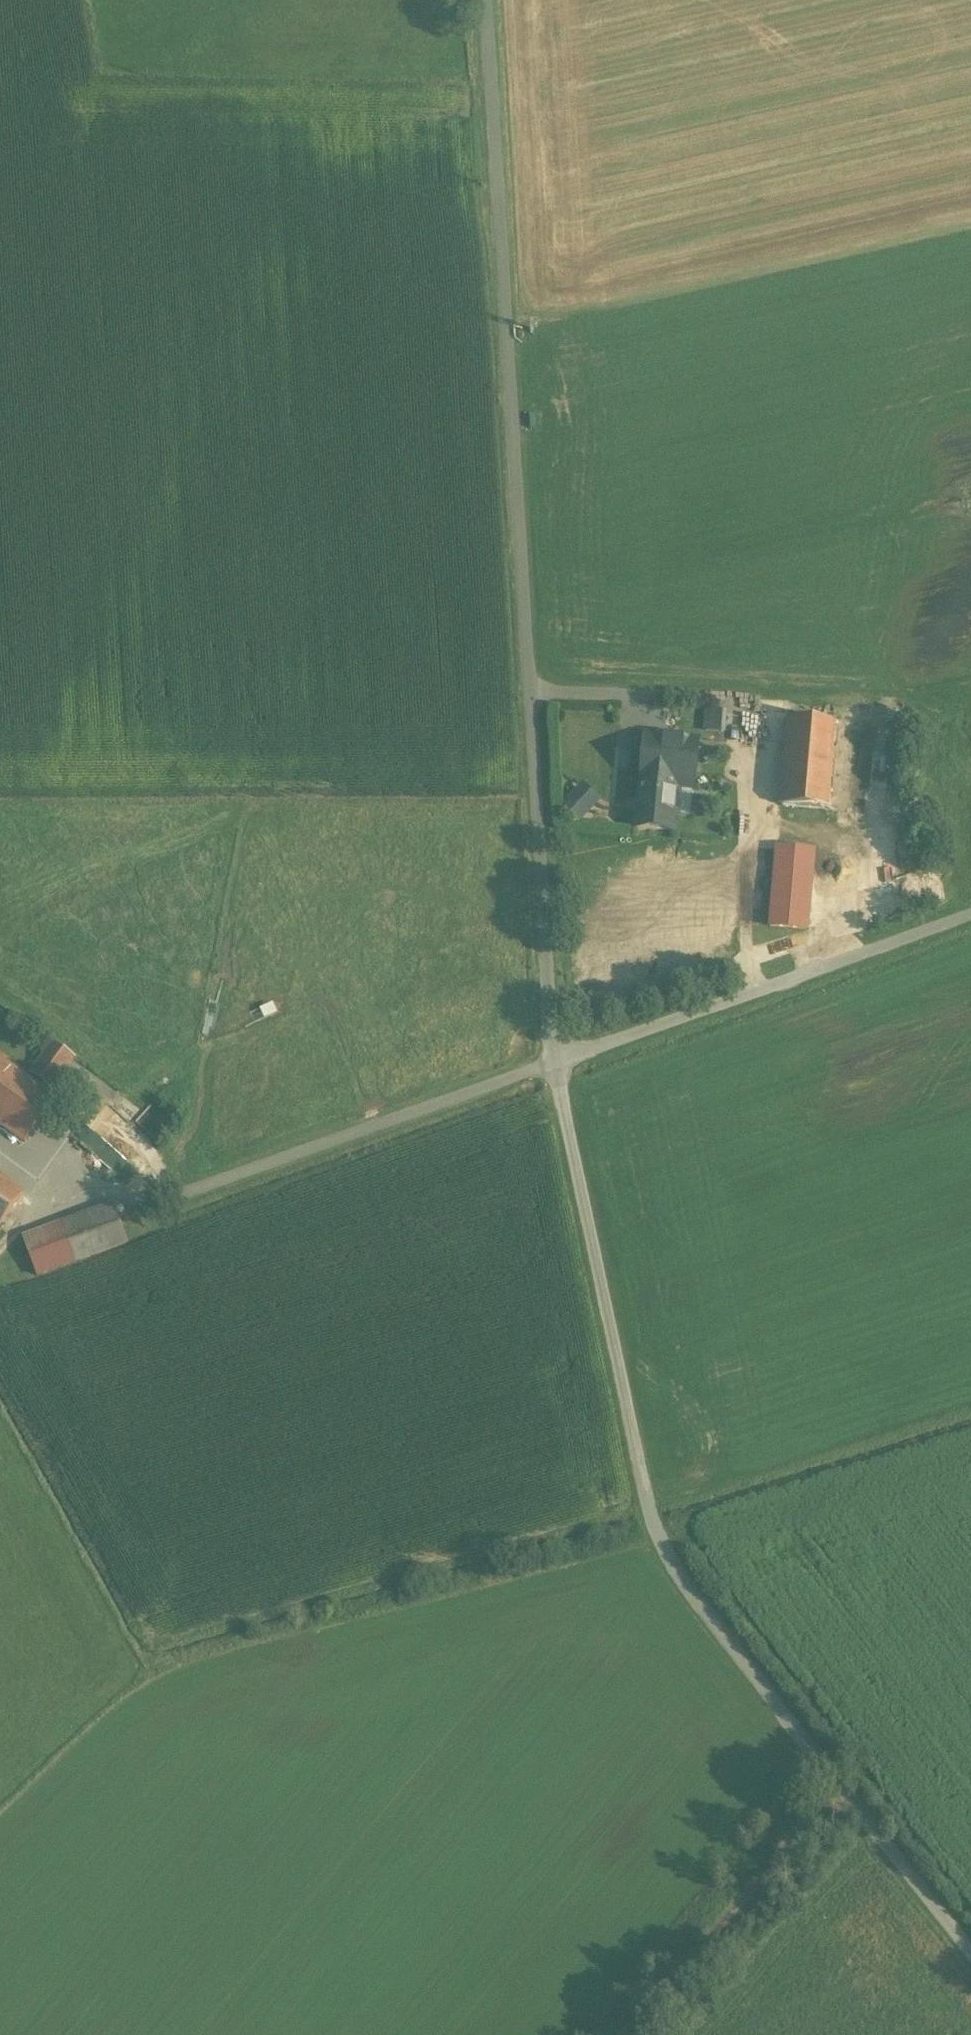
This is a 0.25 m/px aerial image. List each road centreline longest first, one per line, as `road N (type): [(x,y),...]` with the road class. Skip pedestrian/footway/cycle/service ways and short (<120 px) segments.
road 1 (unclassified): [(559,1059),(485,0)]
road 2 (unclassified): [(970,1951),(656,1536),(559,1059)]
road 3 (unclassified): [(970,909),(559,1059)]
road 4 (track): [(841,1787),(623,2034)]

